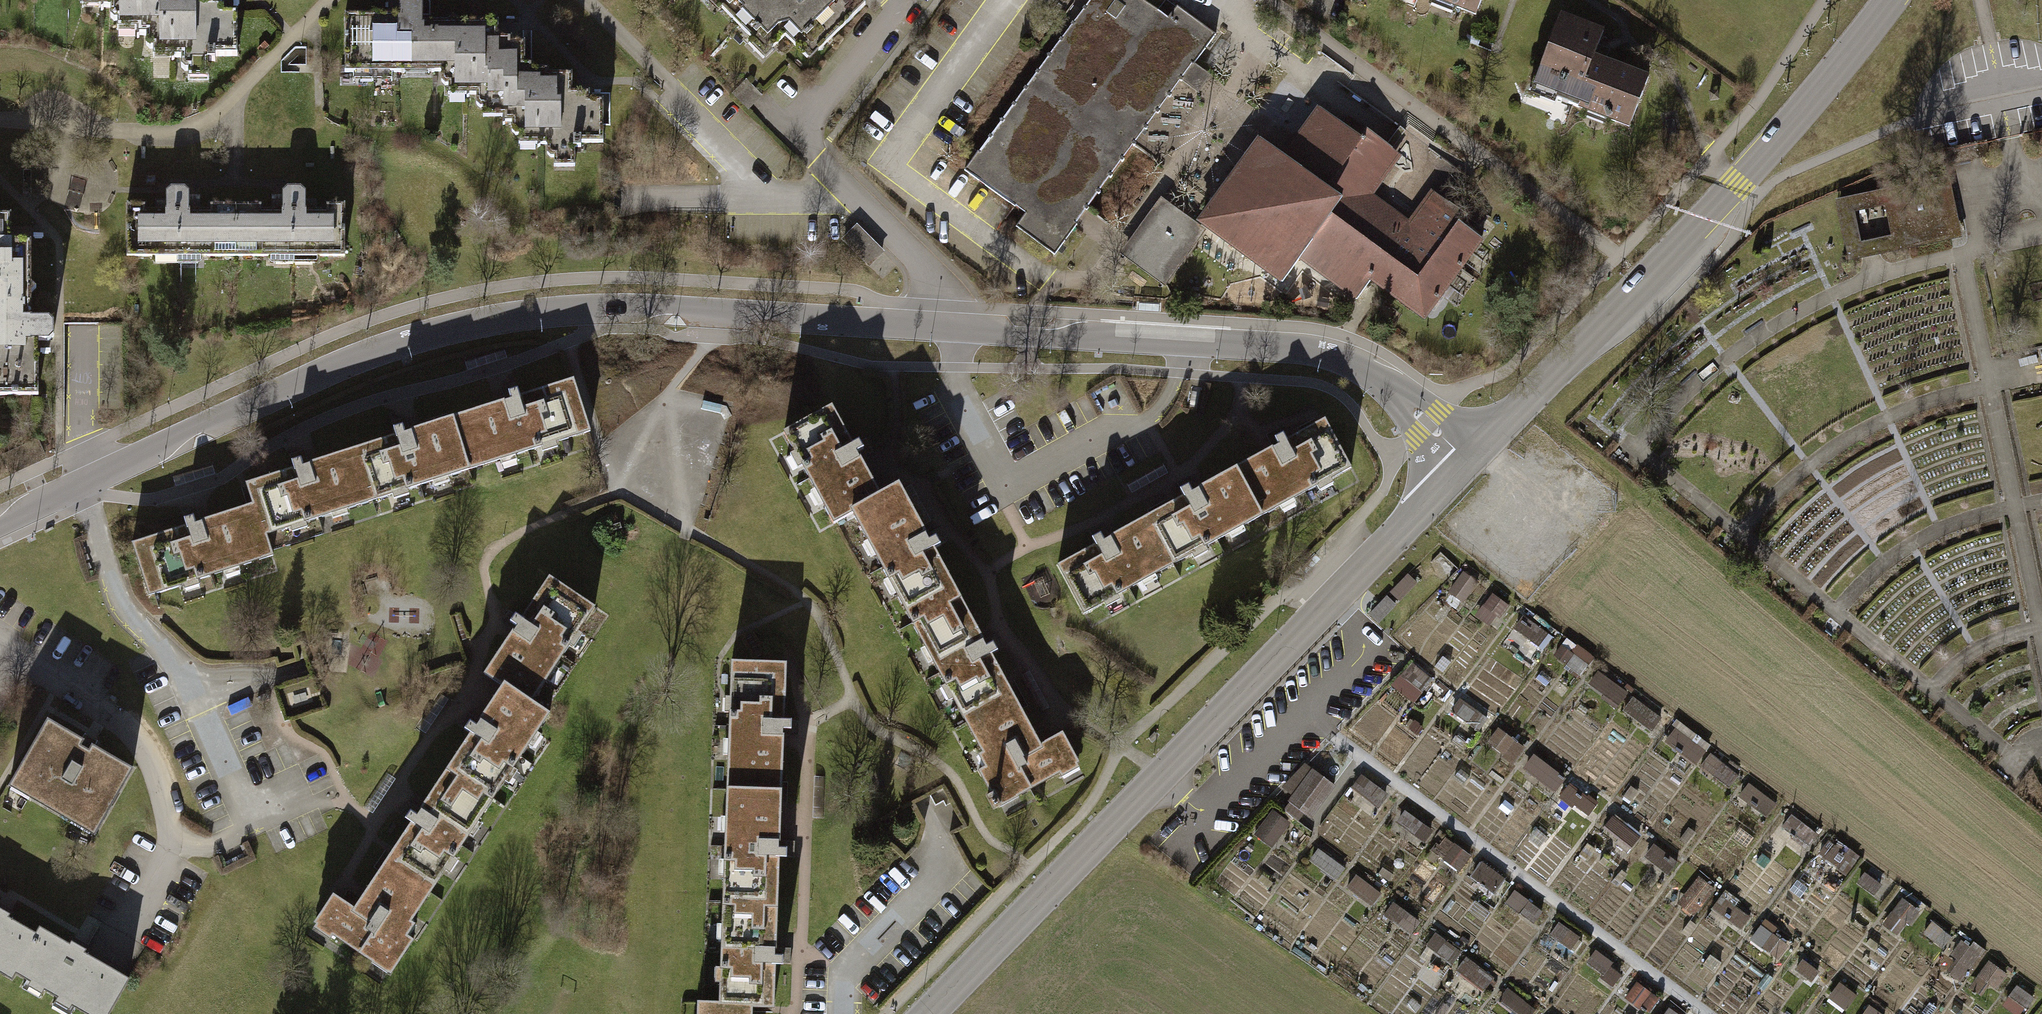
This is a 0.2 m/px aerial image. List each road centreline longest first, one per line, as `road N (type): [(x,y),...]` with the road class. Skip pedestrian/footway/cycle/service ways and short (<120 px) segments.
road 1 (residential): [(0,523),(375,351),(445,329),(639,313),(1291,348),(1369,374),(1467,461)]
road 2 (track): [(2041,742),(2018,760),(1632,447),(1726,359),(1831,295),(1891,272),(2041,236)]
road 3 (tertiary): [(928,1013),(1467,461)]
road 4 (tertiary): [(1467,461),(1736,183),(1888,0)]
road 5 (track): [(1305,720),(1701,1013)]
road 6 (track): [(1960,254),(2041,637)]
road 7 (track): [(2041,374),(1887,418),(1809,466),(1739,534)]
road 8 (track): [(1835,612),(1911,545),(1961,521),(2041,501)]
road 9 (track): [(1932,691),(1975,650),(2041,627)]

